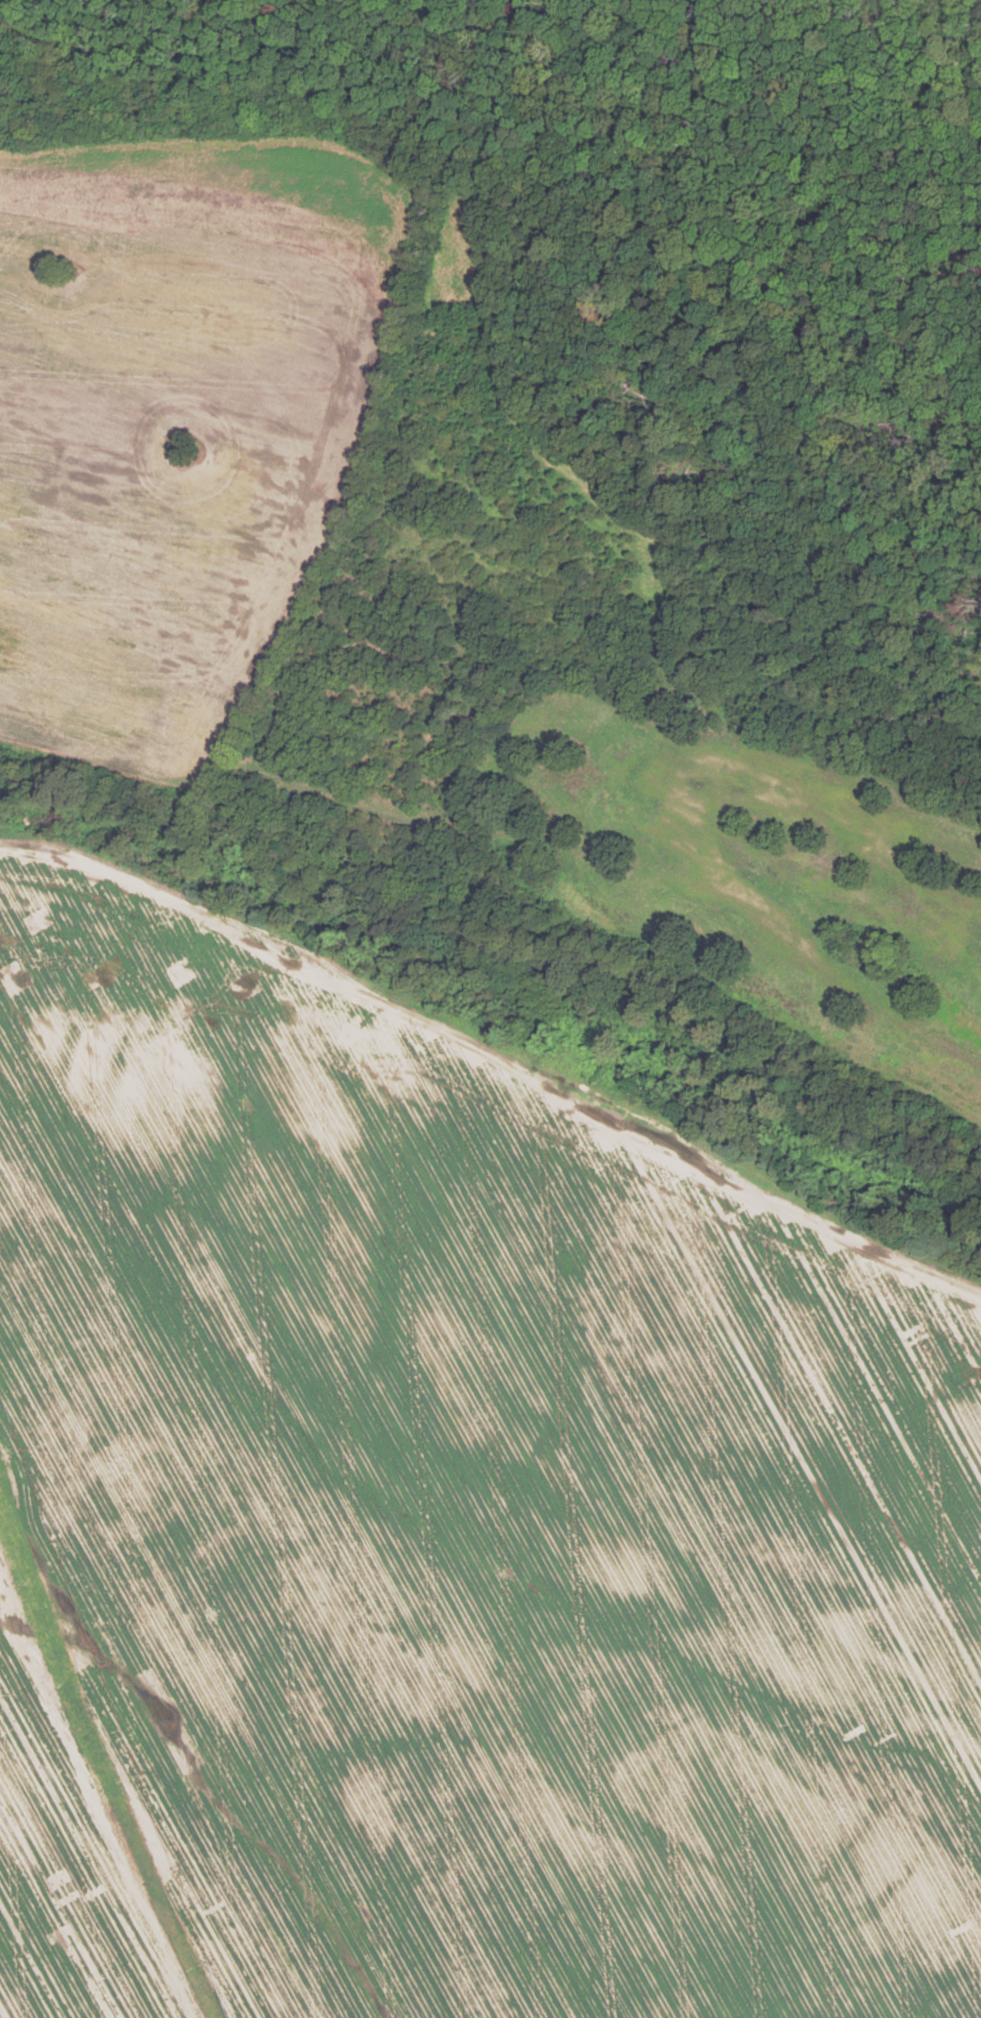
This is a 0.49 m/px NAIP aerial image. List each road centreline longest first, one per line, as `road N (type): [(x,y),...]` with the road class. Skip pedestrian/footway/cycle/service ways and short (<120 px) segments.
road 1 (track): [(738,2017),(391,1626),(0,1161)]
road 2 (track): [(980,1292),(811,1208),(677,1129),(418,1021),(257,931),(93,858),(0,841)]

